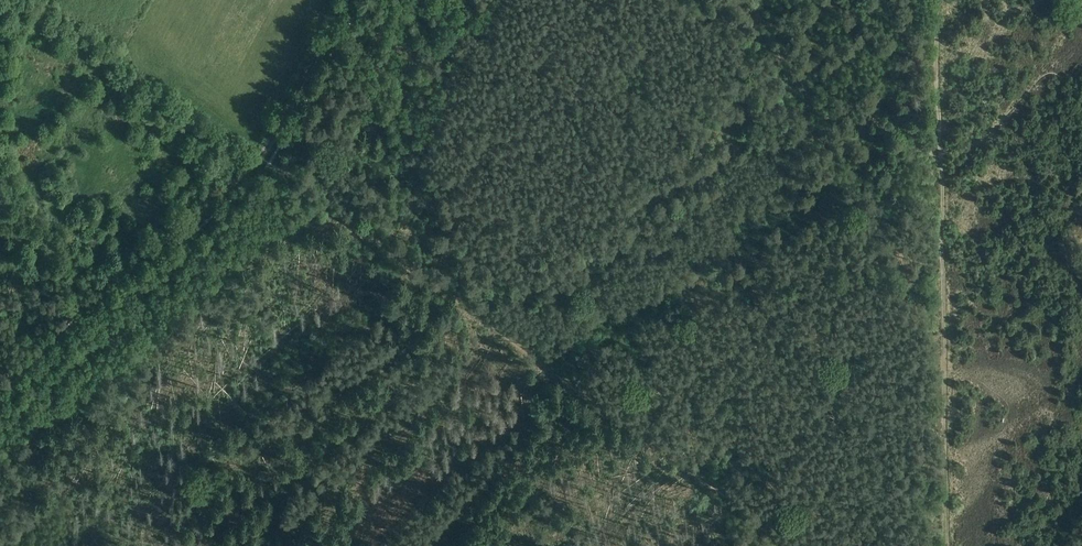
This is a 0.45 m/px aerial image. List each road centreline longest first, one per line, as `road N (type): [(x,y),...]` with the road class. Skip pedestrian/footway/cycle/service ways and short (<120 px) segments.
road 1 (track): [(271,162),(804,545)]
road 2 (track): [(945,545),(937,0)]
road 3 (track): [(348,0),(265,150),(0,383)]

